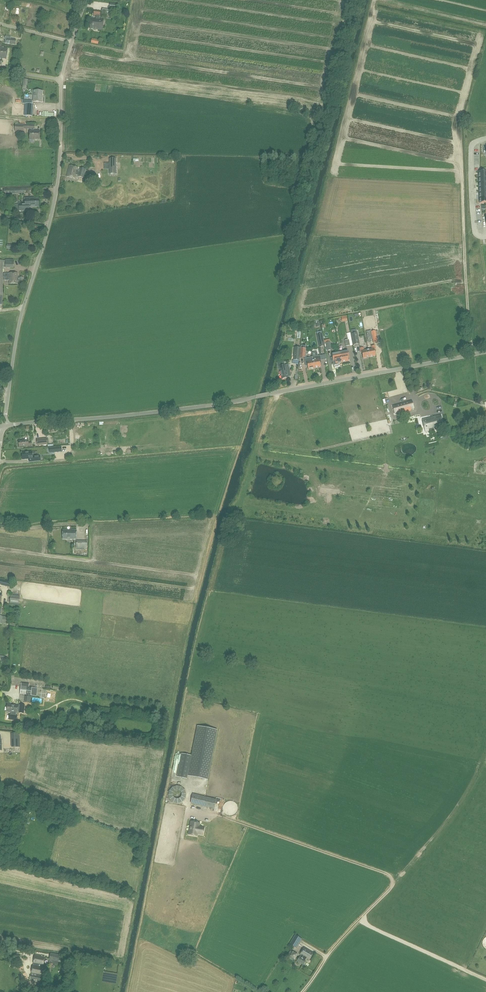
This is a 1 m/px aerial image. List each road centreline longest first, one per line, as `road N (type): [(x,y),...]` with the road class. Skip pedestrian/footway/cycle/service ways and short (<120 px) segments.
road 1 (unclassified): [(3,426),(197,407),(485,352)]
road 2 (unclassified): [(3,426),(17,328),(53,211),(61,80),(86,0)]
road 3 (unclassified): [(302,991),(390,887),(390,877),(188,805)]
road 4 (track): [(472,354),(459,119),(481,32)]

